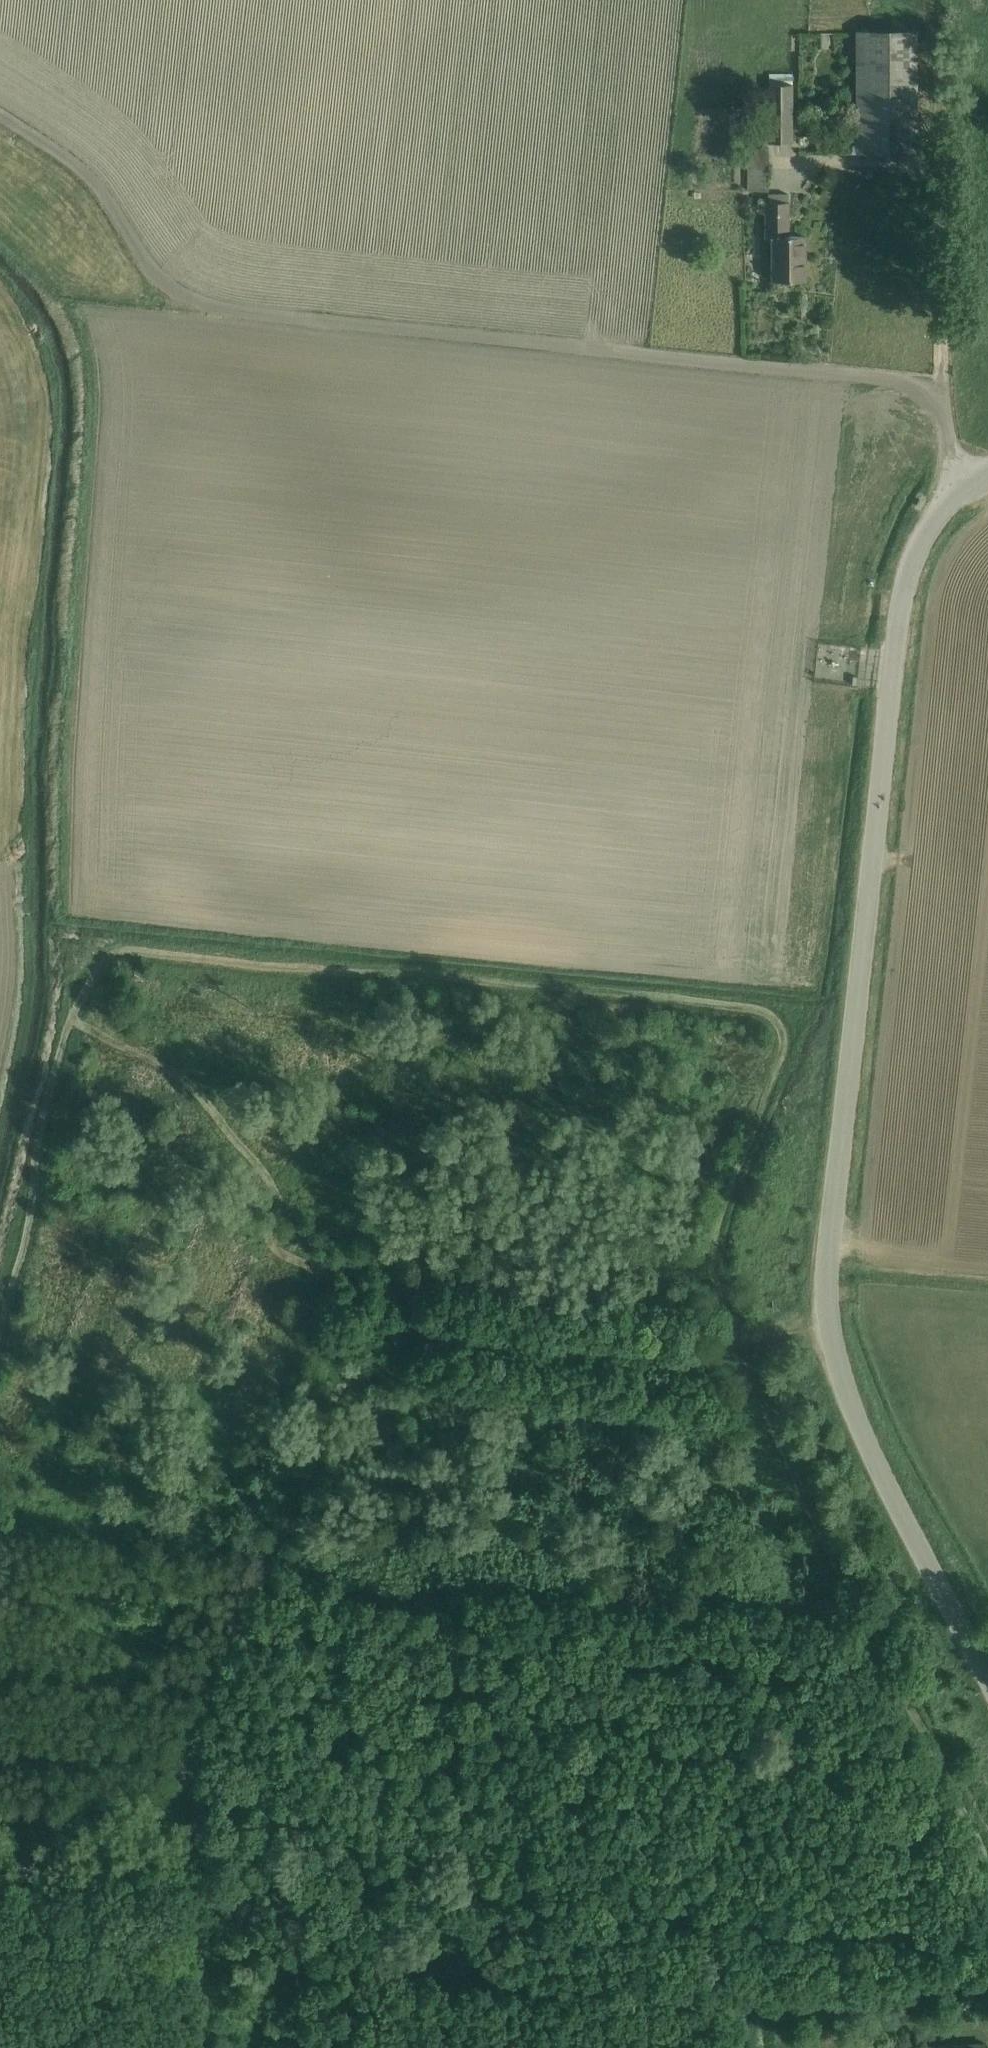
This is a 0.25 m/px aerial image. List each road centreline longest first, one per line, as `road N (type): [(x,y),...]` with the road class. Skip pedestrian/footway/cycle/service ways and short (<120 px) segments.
road 1 (unclassified): [(987,1681),(862,1429),(828,1296),(904,596),(928,525),(969,480)]
road 2 (unclassified): [(969,480),(954,457),(936,393),(909,381),(225,309),(193,299),(142,258),(92,178),(0,114)]

